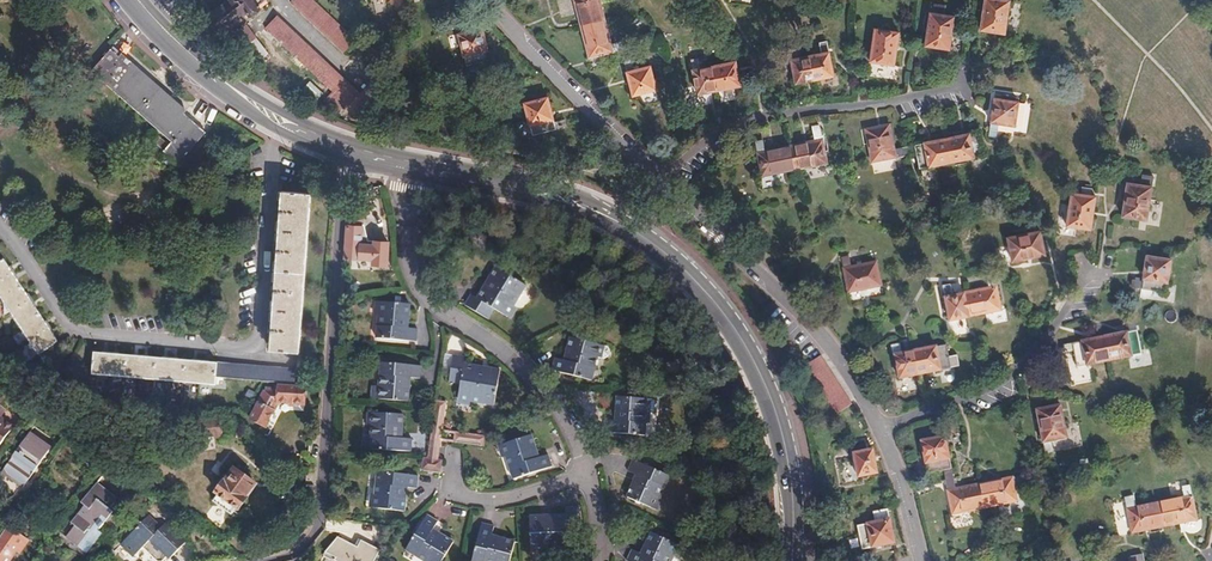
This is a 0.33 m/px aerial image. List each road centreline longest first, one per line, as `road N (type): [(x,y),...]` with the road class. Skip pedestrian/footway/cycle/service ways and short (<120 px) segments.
road 1 (tertiary): [(794,525),(798,461),(775,385),(739,318),(681,254),(583,194),(350,141)]
road 2 (tertiary): [(345,159),(562,211),(667,271),(736,352),(774,443),(794,525)]
road 3 (residential): [(287,135),(274,162),(259,318),(246,346),(78,335),(0,231)]
road 4 (residential): [(270,560),(295,548),(316,522),(345,159)]
road 5 (residential): [(966,67),(955,86),(940,92),(733,125),(656,182)]
road 6 (residential): [(880,426),(813,324),(656,182)]
road 7 (residential): [(406,224),(414,281),(432,306),(514,361),(547,396),(586,474)]
road 8 (residential): [(1096,270),(1006,378),(880,426)]
road 9 (residential): [(656,182),(489,0)]
road 10 (residential): [(586,474),(482,500),(456,497),(448,485),(451,458)]
road 11 (tertiary): [(162,43),(243,110),(287,135)]
road 12 (tertiary): [(296,119),(220,73),(172,32)]
road 13 (residential): [(922,560),(909,497),(880,426)]

